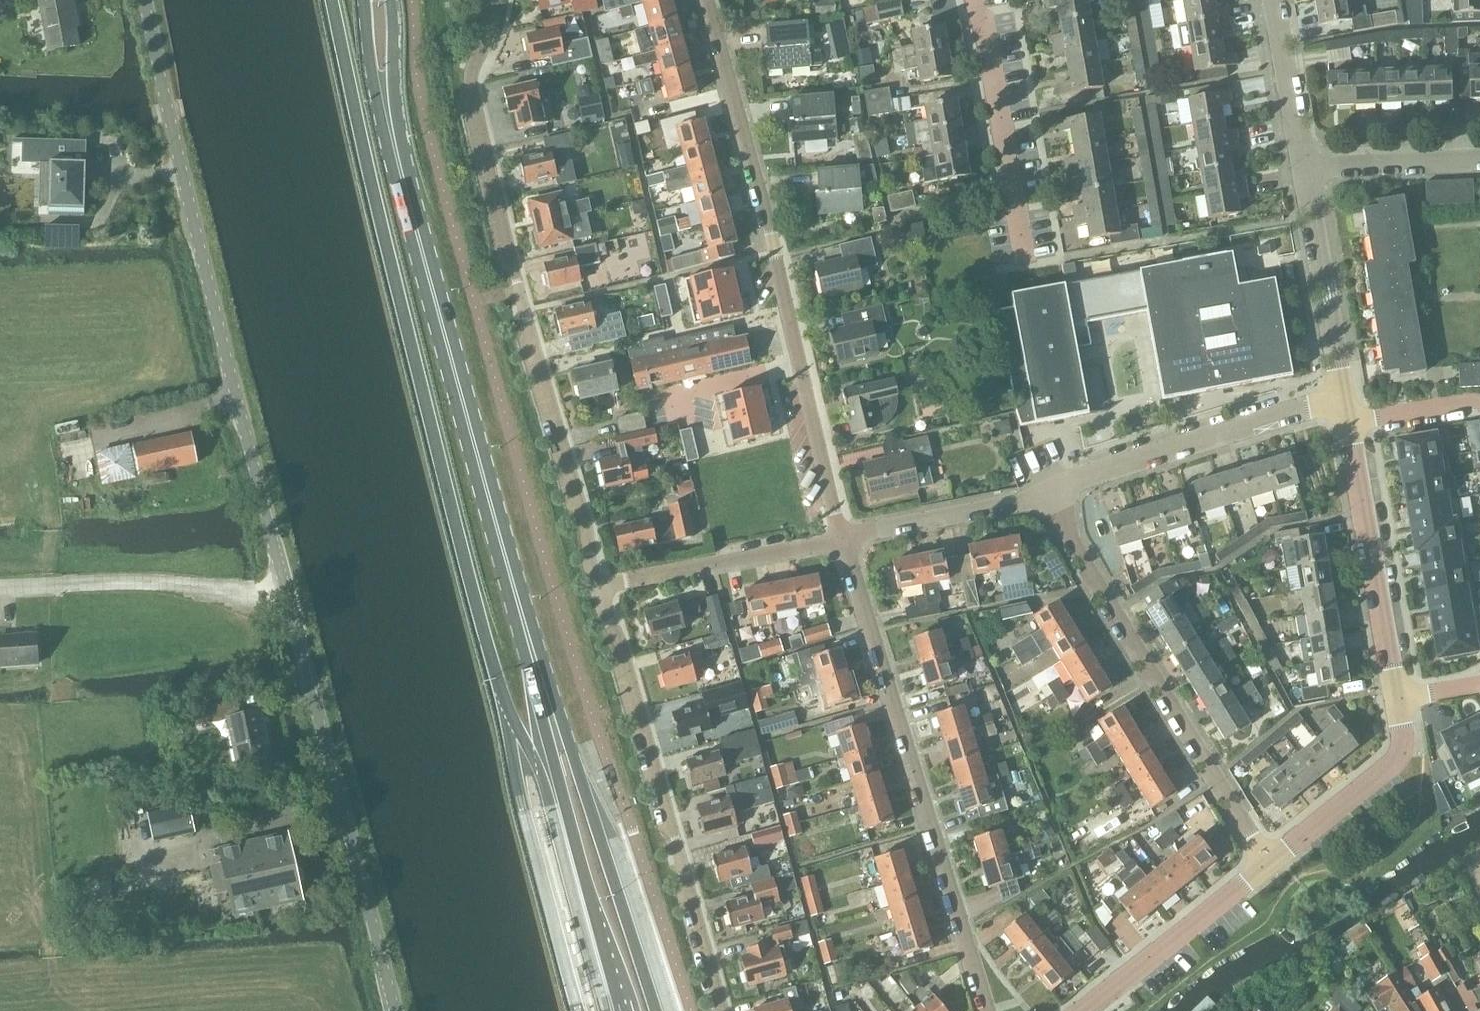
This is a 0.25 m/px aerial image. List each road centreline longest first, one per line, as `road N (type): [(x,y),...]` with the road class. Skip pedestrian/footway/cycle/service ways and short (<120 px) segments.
road 1 (unclassified): [(392,1010),(147,0)]
road 2 (primary): [(552,717),(401,173),(377,0)]
road 3 (residential): [(601,587),(475,102),(495,0)]
road 4 (residential): [(707,0),(844,538)]
road 5 (residential): [(844,538),(986,1010)]
road 6 (residential): [(718,1010),(601,587)]
road 7 (residential): [(1047,497),(1270,862)]
road 8 (residential): [(1347,399),(1047,497)]
road 9 (primary): [(656,1010),(571,743),(552,717)]
road 10 (primary): [(552,717),(549,749),(628,1010)]
road 11 (track): [(290,597),(243,597),(162,582),(0,589)]
road 12 (residential): [(1395,698),(1351,422)]
road 13 (residential): [(1027,265),(977,0)]
road 14 (residential): [(601,587),(844,538)]
road 15 (residential): [(1347,399),(1304,167)]
road 16 (residential): [(1090,1010),(1270,862)]
road 17 (residential): [(1270,862),(1394,763),(1402,740),(1395,698)]
road 18 (residential): [(1047,497),(844,538)]
road 19 (residential): [(1304,167),(1479,159)]
road 20 (residential): [(1304,167),(1271,0)]
road 21 (residential): [(1479,406),(1351,422)]

